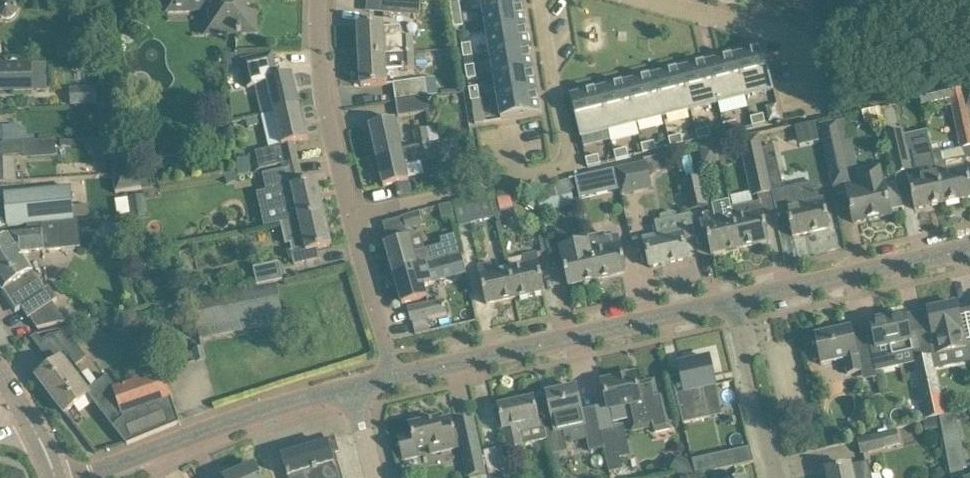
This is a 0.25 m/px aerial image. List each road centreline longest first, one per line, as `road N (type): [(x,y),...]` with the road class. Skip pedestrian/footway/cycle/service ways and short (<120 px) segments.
road 1 (residential): [(351,216),(568,158),(543,0)]
road 2 (residential): [(727,303),(395,377)]
road 3 (residential): [(353,388),(82,477)]
road 4 (residential): [(969,248),(727,303)]
road 5 (residential): [(351,216),(325,101),(319,0)]
road 6 (residential): [(771,477),(727,303)]
road 7 (residential): [(395,377),(351,216)]
road 8 (residential): [(653,0),(784,35)]

